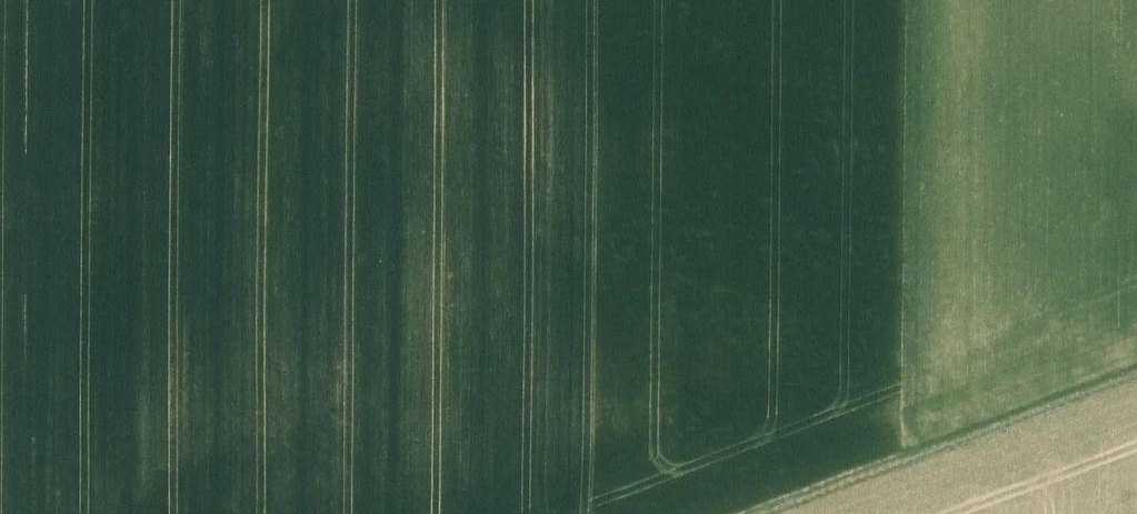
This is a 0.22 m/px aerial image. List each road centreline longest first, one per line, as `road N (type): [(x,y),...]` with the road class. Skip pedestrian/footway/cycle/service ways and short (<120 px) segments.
road 1 (track): [(750,513),(1136,372)]

